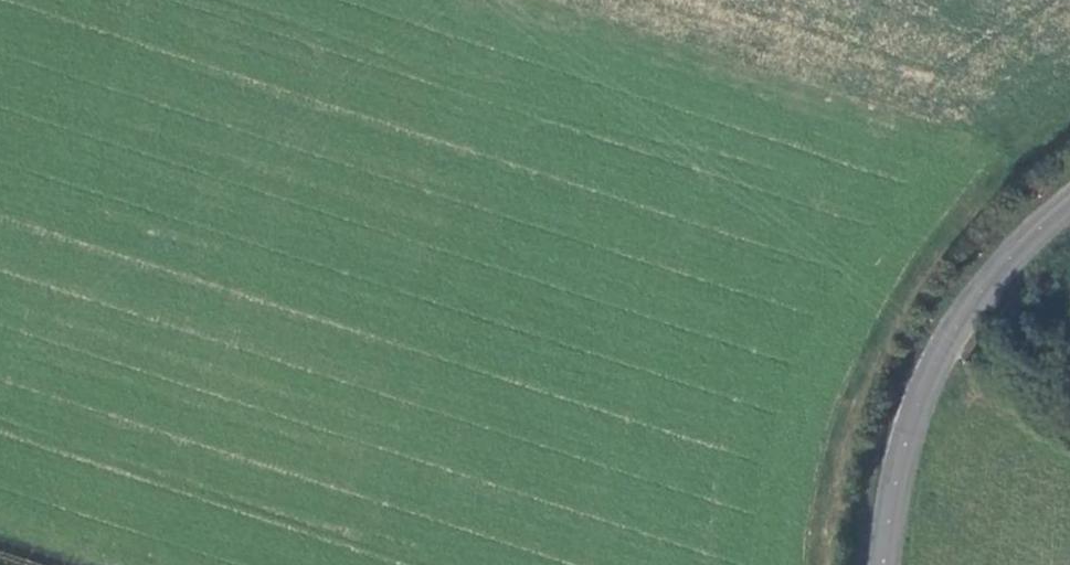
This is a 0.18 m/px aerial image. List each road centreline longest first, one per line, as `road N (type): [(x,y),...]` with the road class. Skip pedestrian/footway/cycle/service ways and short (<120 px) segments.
road 1 (secondary): [(1069,208),(961,317),(916,408),(882,564)]

